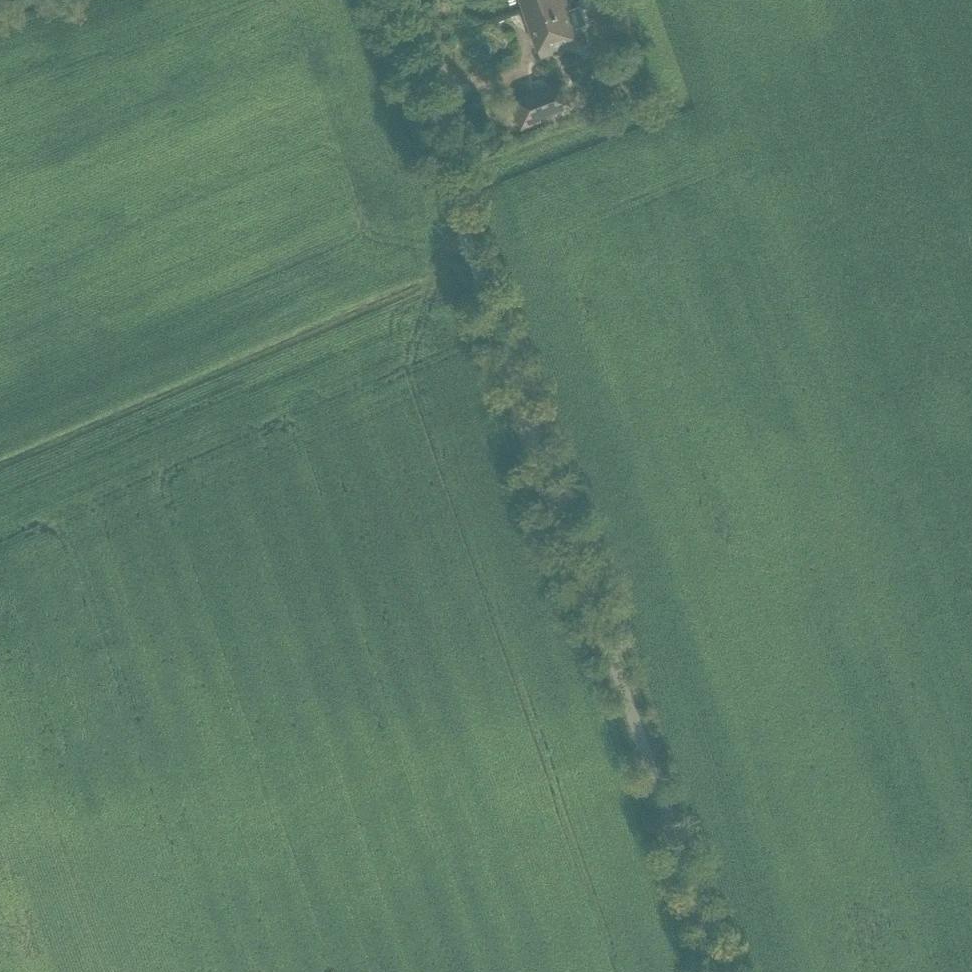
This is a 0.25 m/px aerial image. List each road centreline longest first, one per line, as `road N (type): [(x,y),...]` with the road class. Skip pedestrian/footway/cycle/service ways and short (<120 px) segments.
road 1 (unclassified): [(714,971),(466,244),(369,0)]

